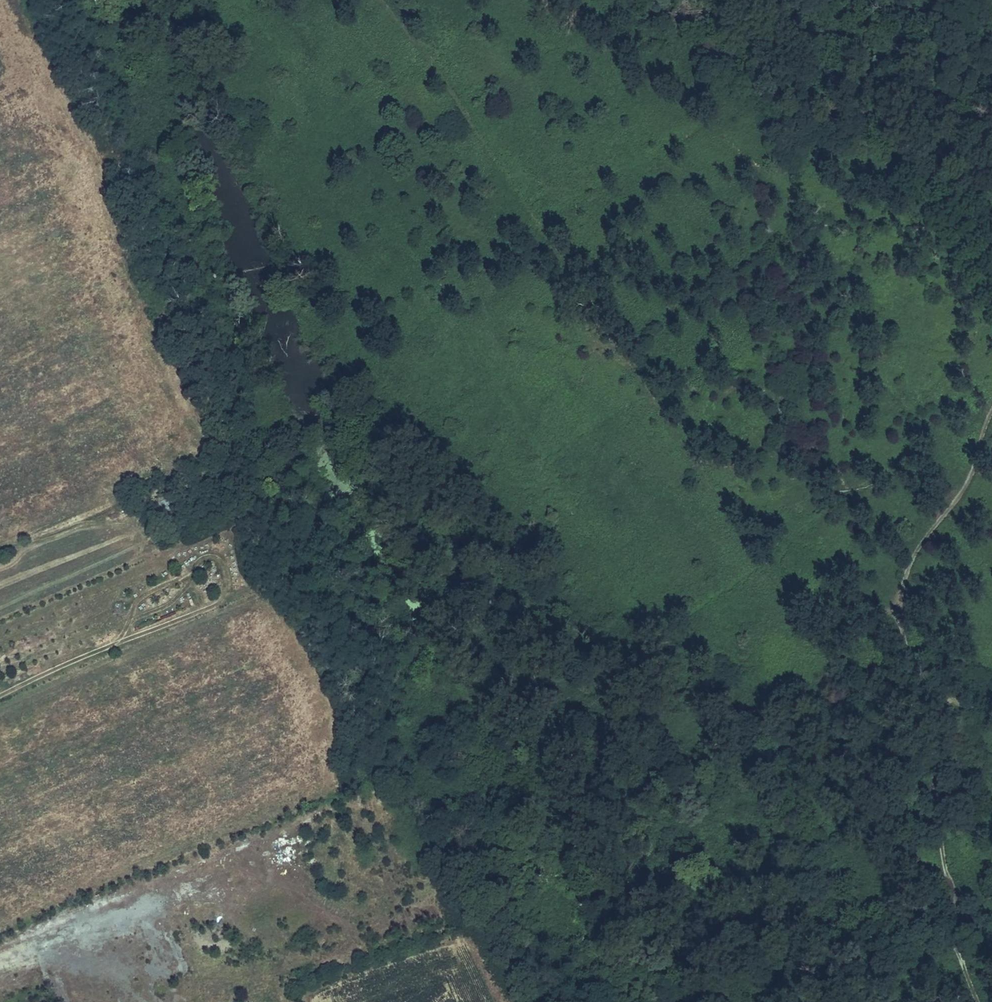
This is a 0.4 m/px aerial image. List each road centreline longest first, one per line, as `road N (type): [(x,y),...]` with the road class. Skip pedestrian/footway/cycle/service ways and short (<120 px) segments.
road 1 (track): [(976,1001),(957,942),(900,588),(915,554),(961,495),(991,416)]

